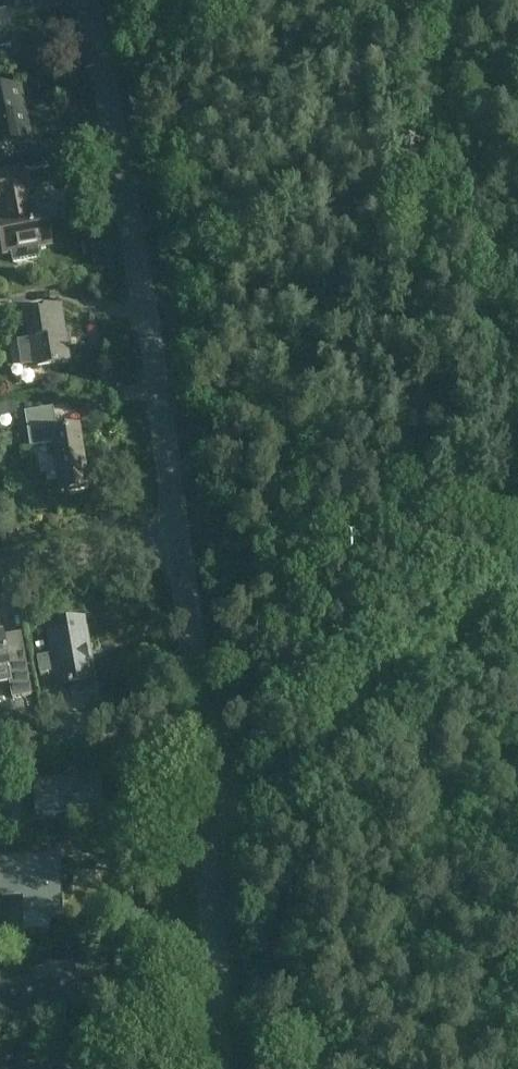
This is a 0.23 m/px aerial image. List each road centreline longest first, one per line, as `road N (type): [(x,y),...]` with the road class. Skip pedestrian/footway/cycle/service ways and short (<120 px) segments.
road 1 (unclassified): [(83,0),(113,124),(176,537)]
road 2 (unclassified): [(215,1068),(213,842),(176,537)]
road 3 (track): [(209,817),(260,798),(319,755),(517,589)]
road 4 (residential): [(0,566),(176,537)]

